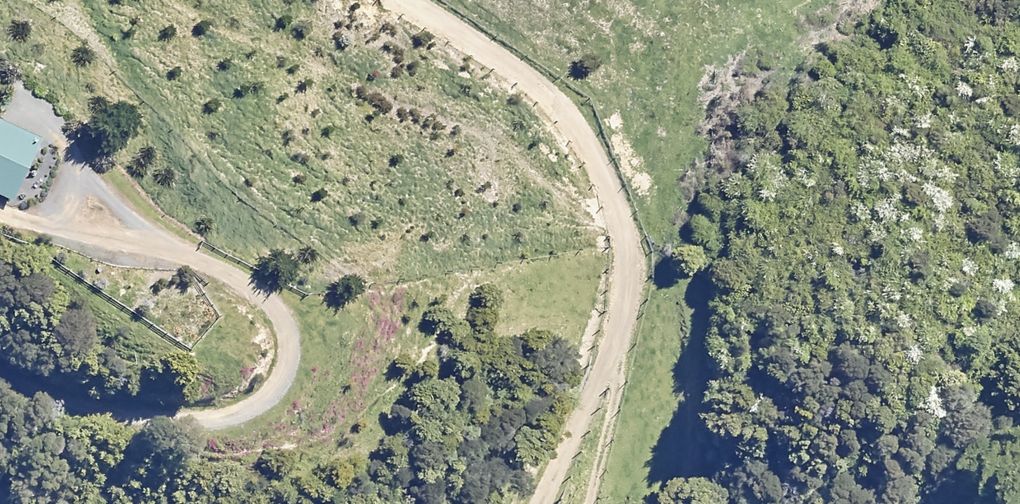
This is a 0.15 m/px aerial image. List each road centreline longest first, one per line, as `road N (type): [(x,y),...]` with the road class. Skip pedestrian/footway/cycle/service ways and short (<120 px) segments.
road 1 (track): [(0,215),(205,263),(264,297),(285,323),(287,355),(272,390),(234,412),(191,417),(61,402),(0,373)]
road 2 (track): [(533,503),(629,319),(633,242),(575,121),(407,0)]
road 3 (track): [(592,503),(610,356)]

